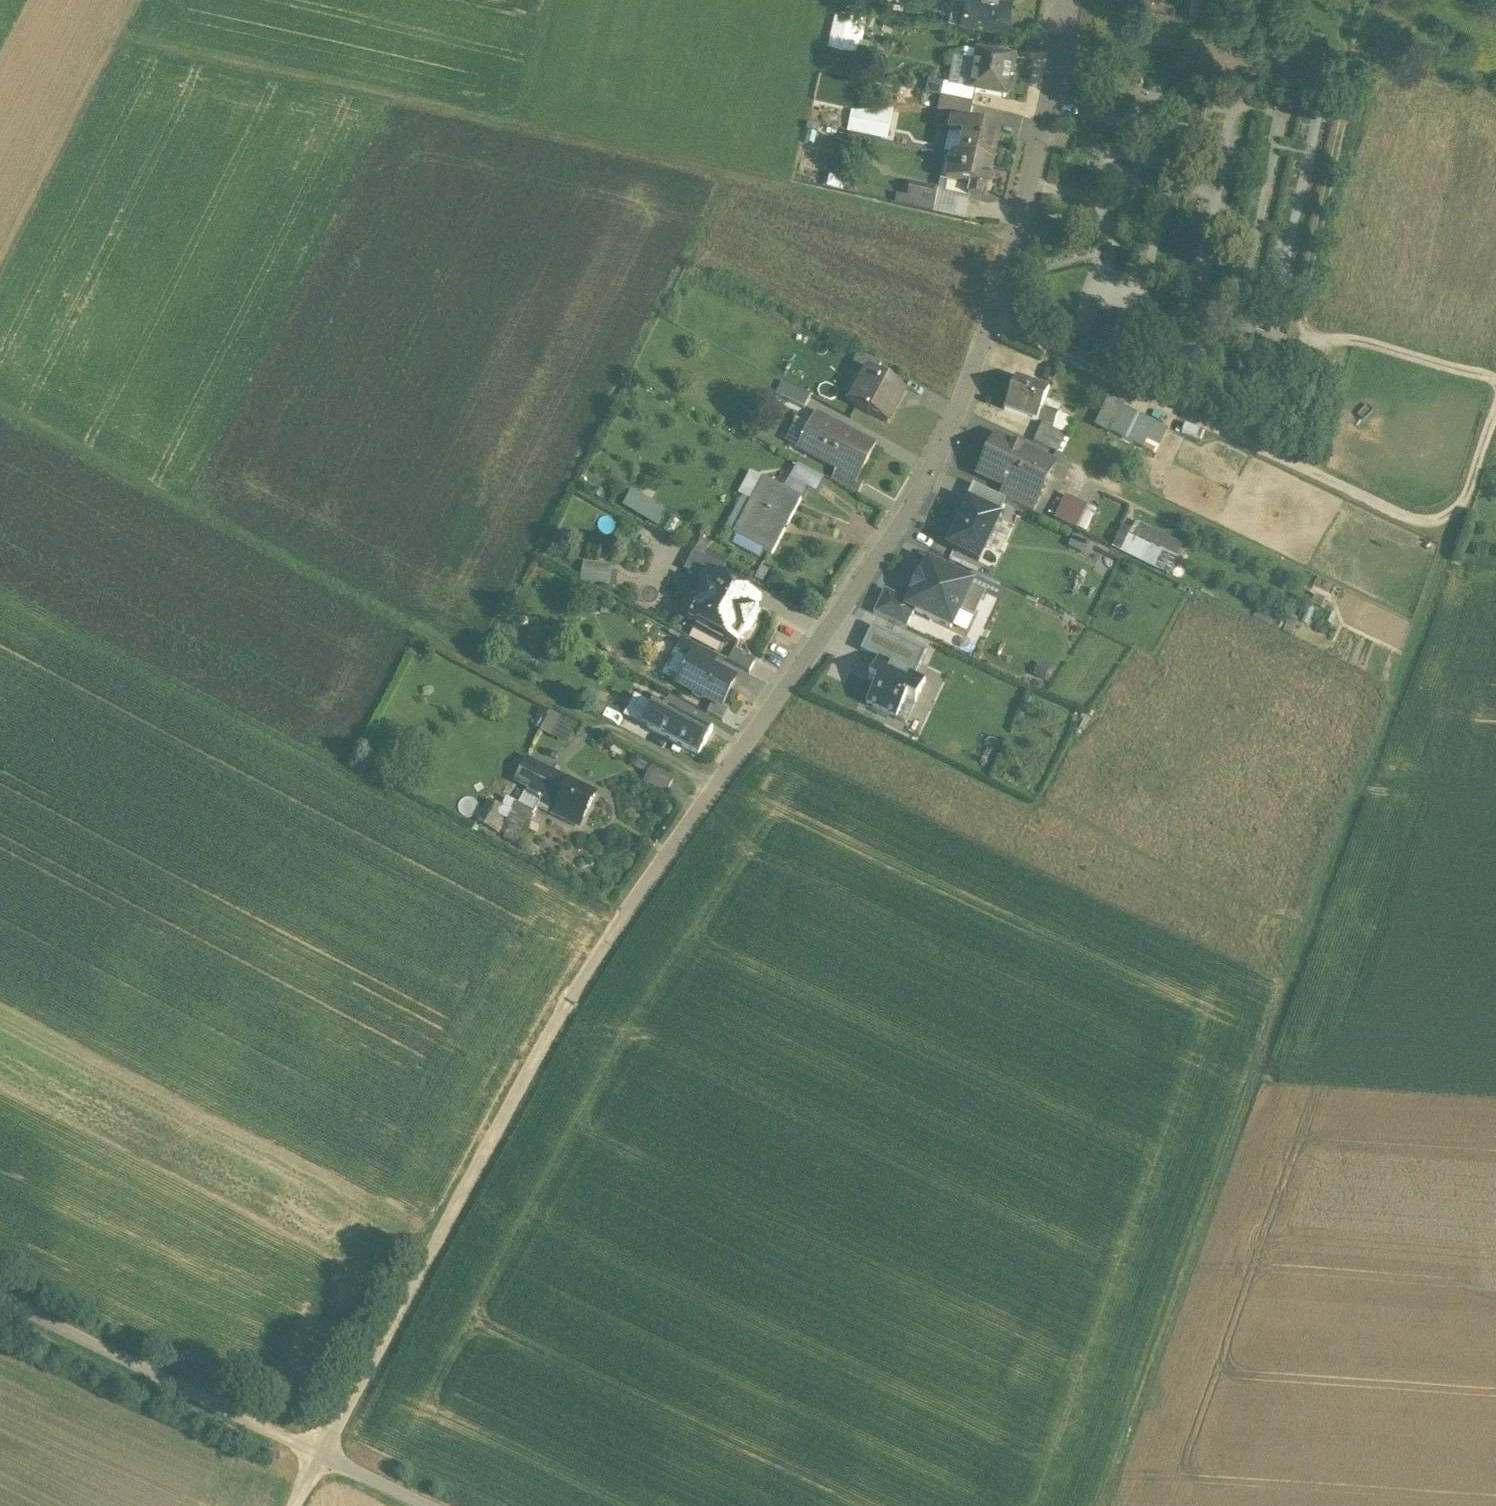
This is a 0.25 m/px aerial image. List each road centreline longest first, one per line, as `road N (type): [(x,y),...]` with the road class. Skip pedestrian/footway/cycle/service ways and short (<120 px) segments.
road 1 (track): [(1103,1505),(1457,514)]
road 2 (residential): [(1068,0),(1015,237),(965,403),(921,485),(716,783),(629,925)]
road 3 (track): [(114,43),(1015,237)]
road 4 (track): [(0,414),(487,673),(613,731)]
road 5 (track): [(293,1505),(629,925)]
road 6 (track): [(1495,409),(1457,514),(1428,525),(989,320)]
road 7 (track): [(741,180),(487,673)]
road 8 (track): [(1328,0),(1346,109),(1301,326),(1495,377)]
road 9 (track): [(321,1456),(0,1298)]
road 10 (track): [(0,261),(136,0)]

